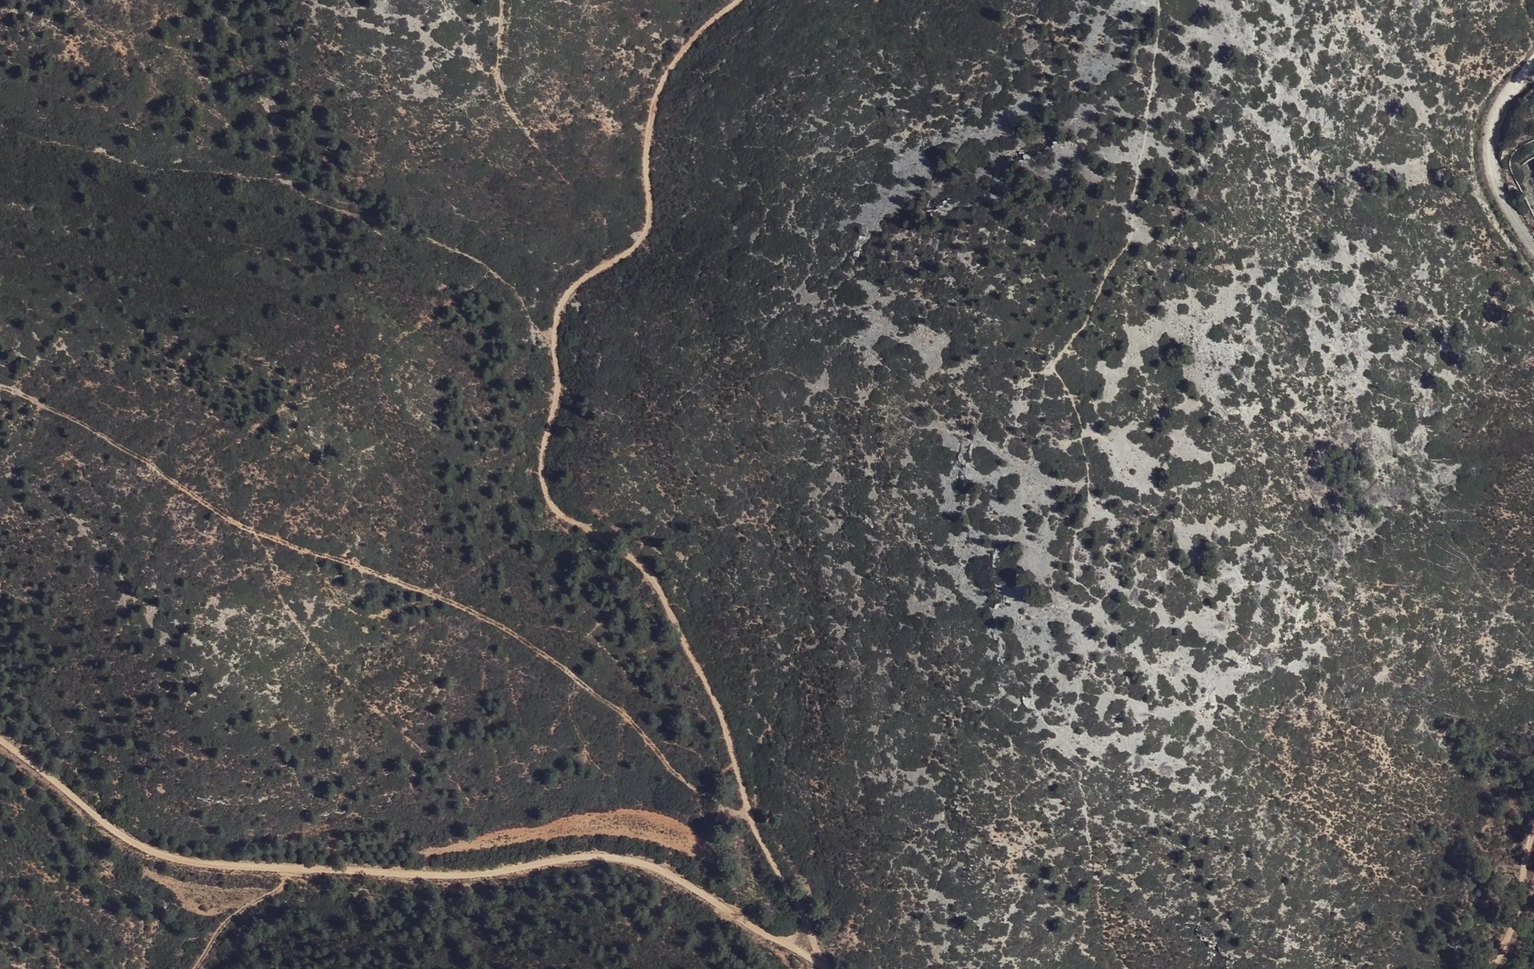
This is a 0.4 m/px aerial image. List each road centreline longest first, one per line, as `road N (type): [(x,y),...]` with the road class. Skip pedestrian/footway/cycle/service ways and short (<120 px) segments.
road 1 (track): [(734,0),(684,41),(648,106),(647,238),(574,284),(547,323),(553,390),(537,473),(556,518),(616,547),(658,593),(720,714),(752,830),(808,923),(808,963)]
road 2 (track): [(817,968),(644,858),(538,861),(468,876),(148,860),(0,739)]
road 3 (unclassified): [(1533,60),(1498,95),(1477,142),(1479,179),(1494,217),(1533,272)]
road 4 (track): [(1533,813),(1515,929),(1480,968)]

